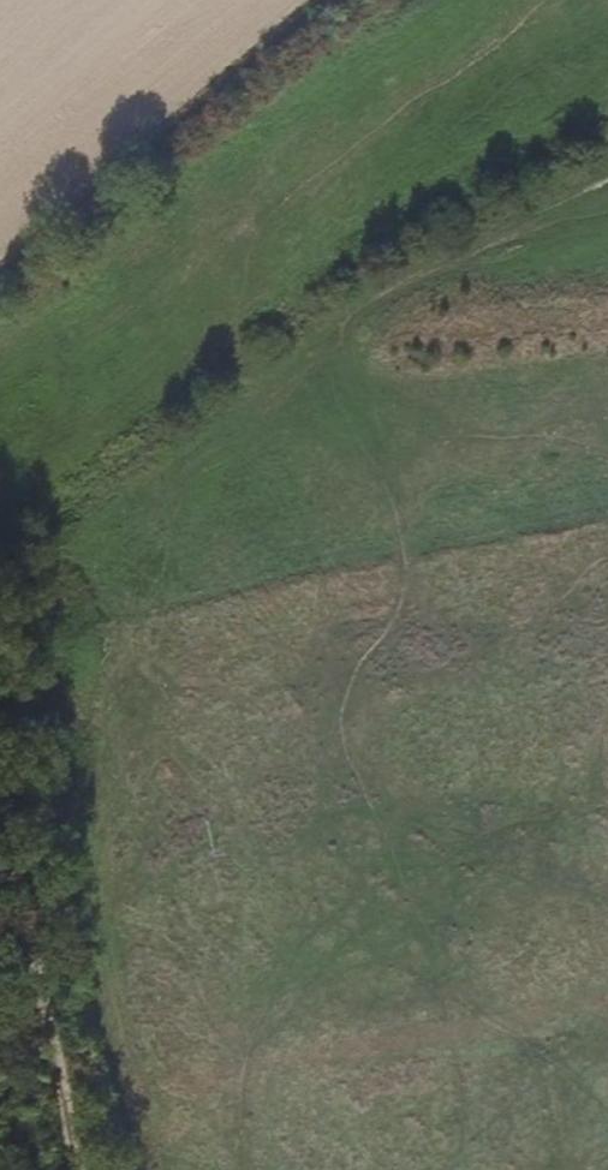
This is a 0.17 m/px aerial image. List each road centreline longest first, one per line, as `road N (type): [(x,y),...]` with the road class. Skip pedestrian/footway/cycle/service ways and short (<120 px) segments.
road 1 (track): [(0,931),(76,1169)]

